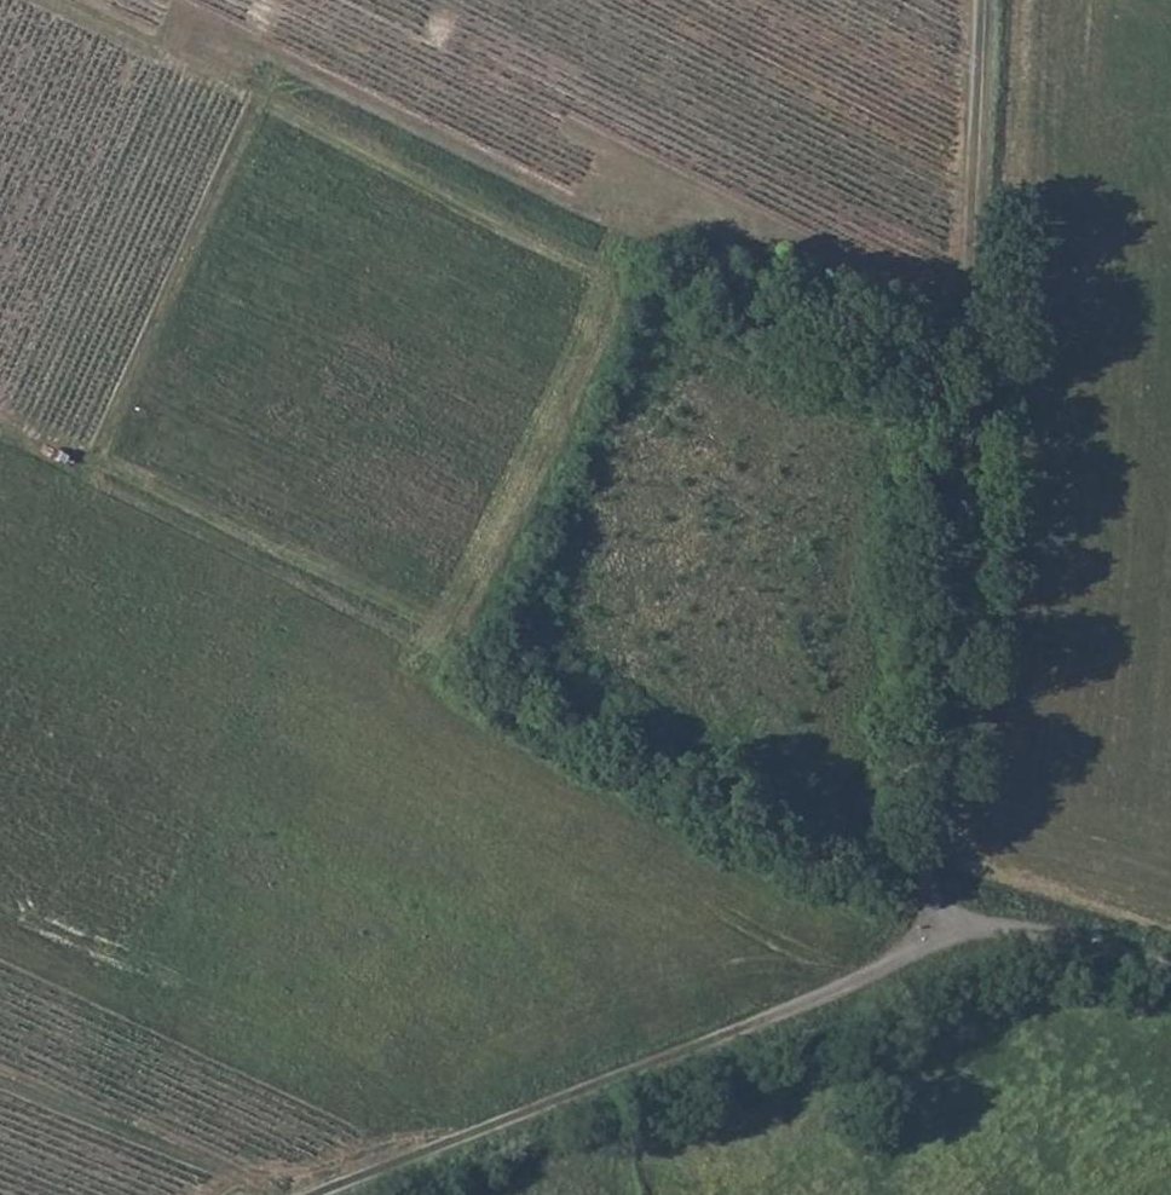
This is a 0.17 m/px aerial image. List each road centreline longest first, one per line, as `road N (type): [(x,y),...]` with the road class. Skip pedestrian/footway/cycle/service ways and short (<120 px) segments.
road 1 (track): [(966,920),(938,900),(927,861),(979,0)]
road 2 (track): [(305,1194),(966,920)]
road 3 (track): [(966,920),(1170,970)]

